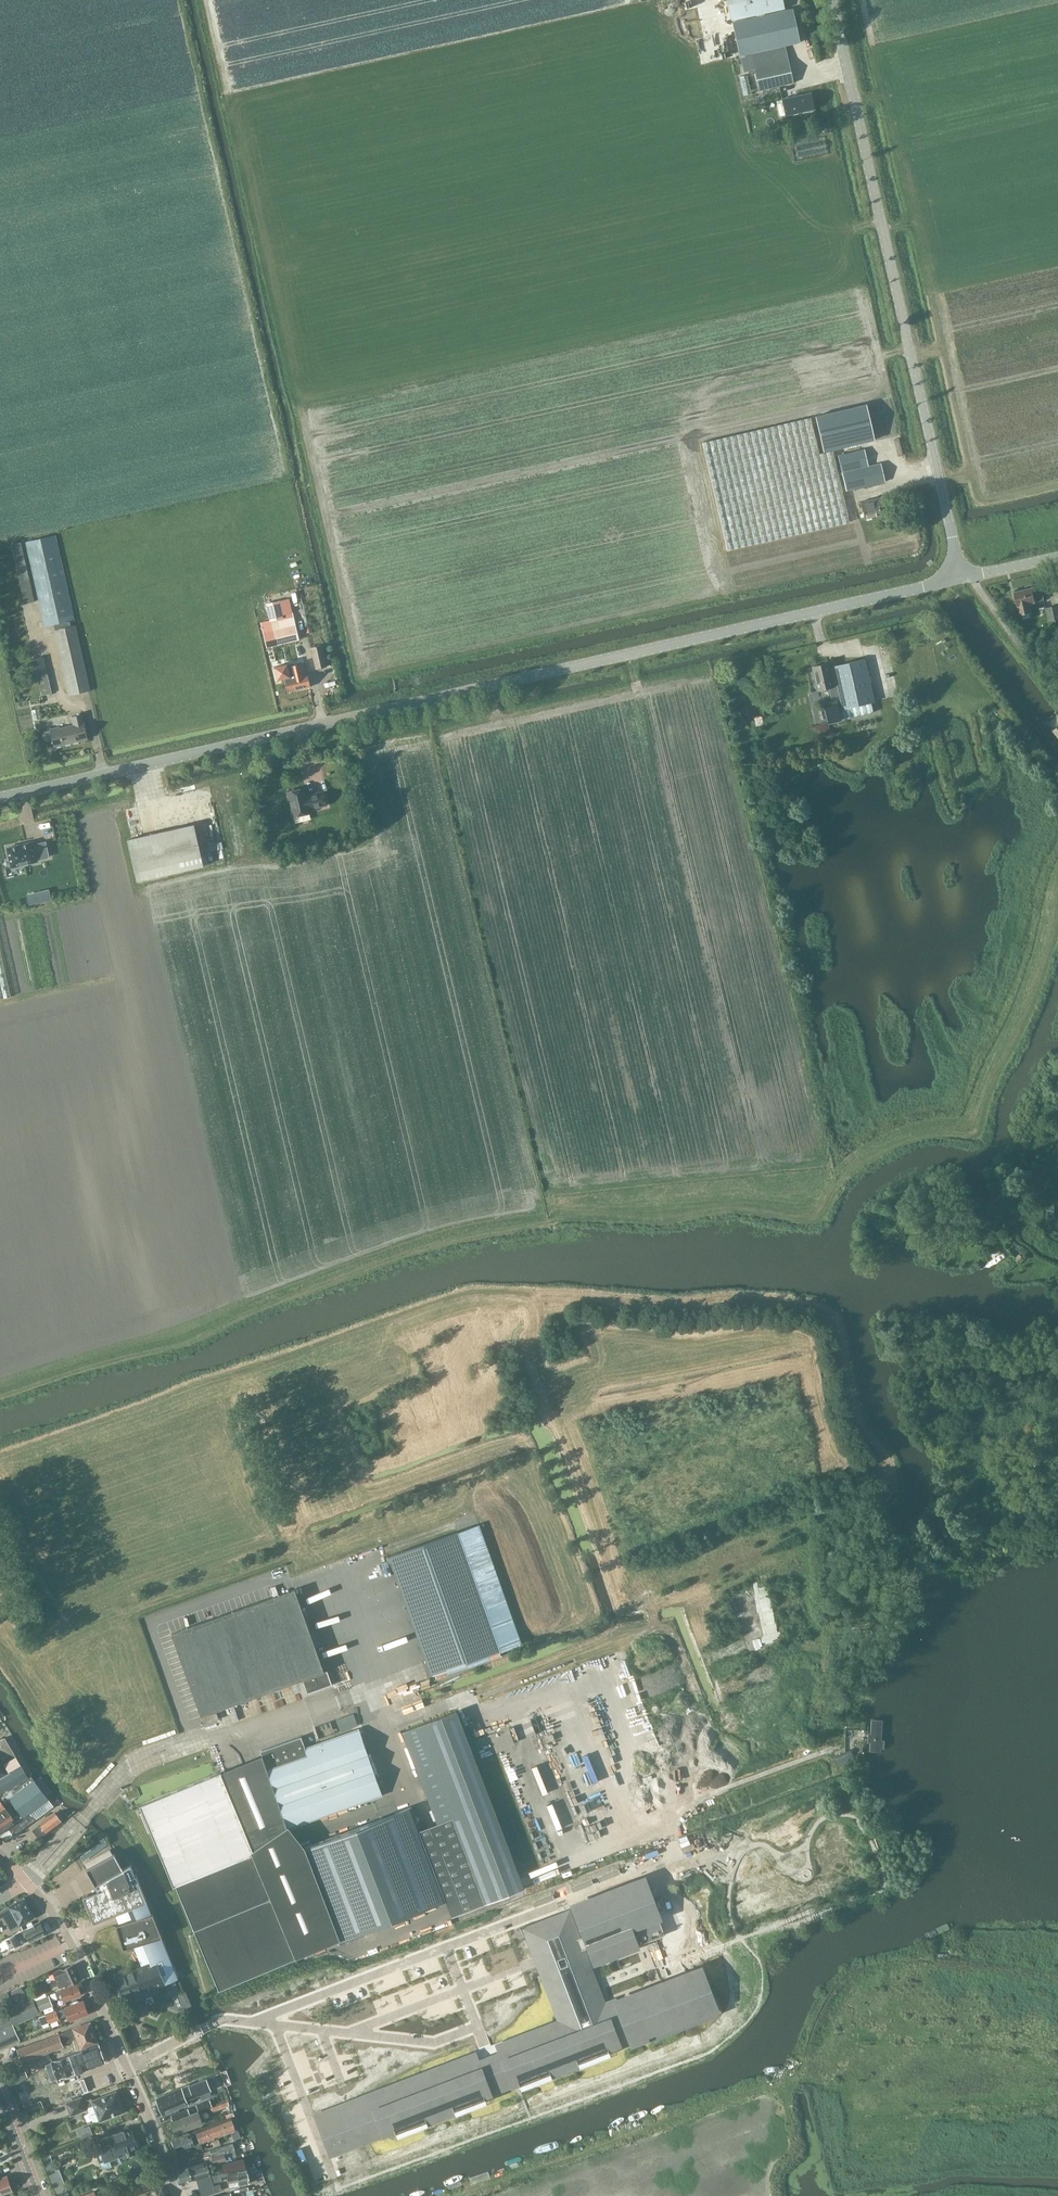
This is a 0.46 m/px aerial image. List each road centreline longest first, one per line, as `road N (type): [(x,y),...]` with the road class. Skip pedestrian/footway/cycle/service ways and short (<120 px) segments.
road 1 (unclassified): [(0,796),(962,575)]
road 2 (unclassified): [(962,575),(832,0)]
road 3 (residential): [(177,2195),(84,1971),(26,1882)]
road 4 (track): [(466,2195),(765,2087)]

